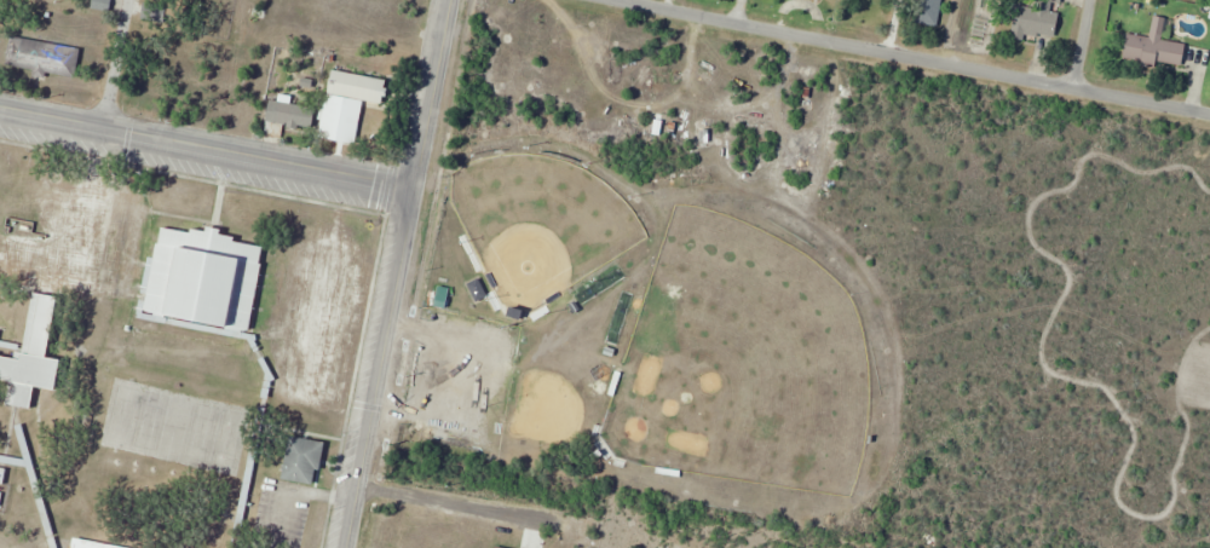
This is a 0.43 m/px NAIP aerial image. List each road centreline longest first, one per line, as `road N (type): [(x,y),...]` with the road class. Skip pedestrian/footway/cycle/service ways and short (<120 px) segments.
road 1 (residential): [(1209,113),(625,0)]
road 2 (secondary): [(414,190),(0,111)]
road 3 (secondary): [(348,547),(414,190)]
road 4 (tertiary): [(414,190),(449,0)]
road 5 (residential): [(103,131),(127,0)]

